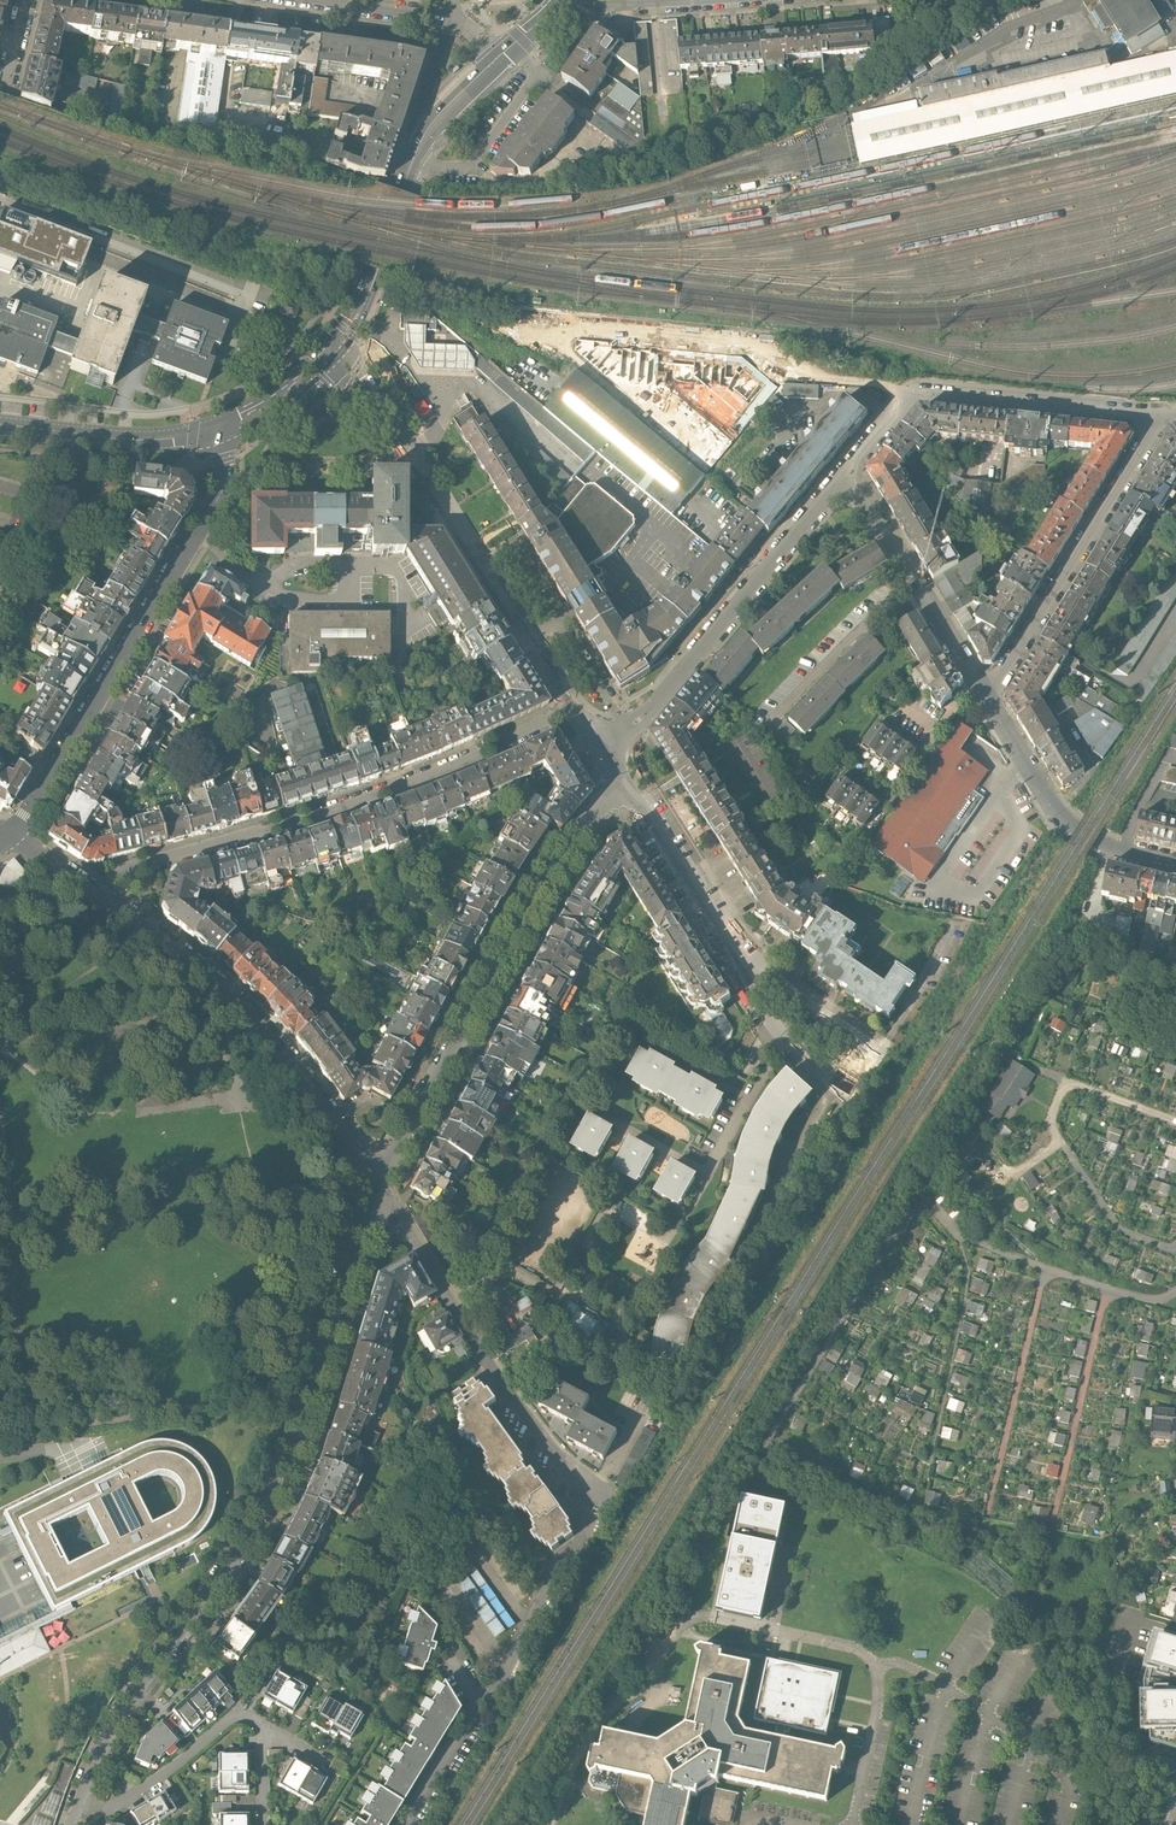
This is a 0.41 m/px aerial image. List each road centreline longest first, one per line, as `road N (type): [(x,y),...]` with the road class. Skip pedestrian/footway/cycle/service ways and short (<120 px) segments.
road 1 (residential): [(75,1819),(139,1689),(246,1537),(286,1454),(380,1183)]
road 2 (residential): [(11,834),(200,965),(258,1022),(380,1183)]
road 3 (track): [(22,1368),(35,1418),(44,1423),(154,1408),(253,1417),(276,1397),(282,1363),(266,1214)]
road 4 (residential): [(577,714),(345,805),(128,868)]
road 5 (residential): [(380,1183),(561,859),(625,781)]
road 6 (residential): [(11,834),(221,493),(218,431)]
road 7 (residential): [(335,350),(393,422),(577,714)]
road 8 (residential): [(380,1183),(499,1378),(595,1502)]
road 9 (residential): [(603,749),(658,704),(851,468)]
road 10 (residential): [(851,468),(916,392),(1160,415)]
road 11 (secondary): [(335,350),(428,128),(497,56)]
road 12 (residential): [(1160,415),(999,679),(985,689)]
road 13 (residential): [(985,689),(1061,818),(1108,848),(1175,863)]
road 14 (residential): [(851,468),(985,689)]
road 15 (track): [(0,1113),(22,1368)]
road 16 (residential): [(595,1502),(499,1684),(479,1703)]
road 17 (residential): [(75,1819),(170,1772),(244,1713),(263,1716)]
road 18 (secondary): [(0,424),(141,439),(218,431)]
road 19 (residential): [(625,781),(743,963)]
road 20 (residential): [(846,1090),(868,1076),(872,1044),(743,963)]
road 21 (residential): [(743,963),(781,1037),(833,1088),(846,1090)]
road 22 (track): [(117,958),(156,1066),(155,1109)]
road 23 (secondary): [(218,431),(289,394),(335,350)]
road 24 (residential): [(479,1703),(406,1824)]
road 25 (track): [(0,1037),(117,958)]
road 26 (residential): [(322,0),(453,18)]

